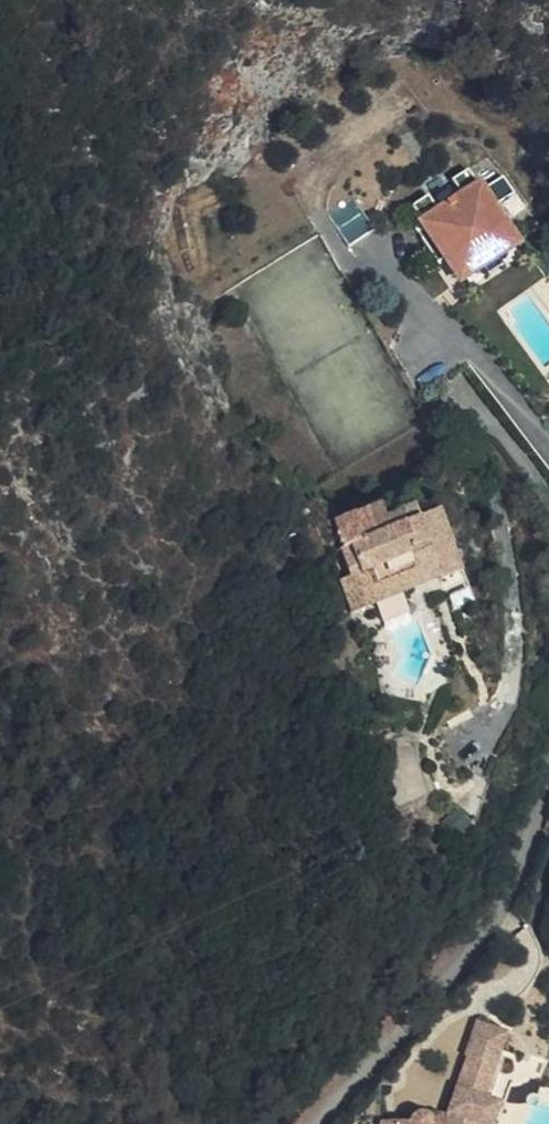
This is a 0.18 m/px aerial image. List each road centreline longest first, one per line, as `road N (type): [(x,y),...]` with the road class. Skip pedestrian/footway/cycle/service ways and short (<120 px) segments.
road 1 (unclassified): [(548,772),(515,875),(446,982),(312,1123)]

